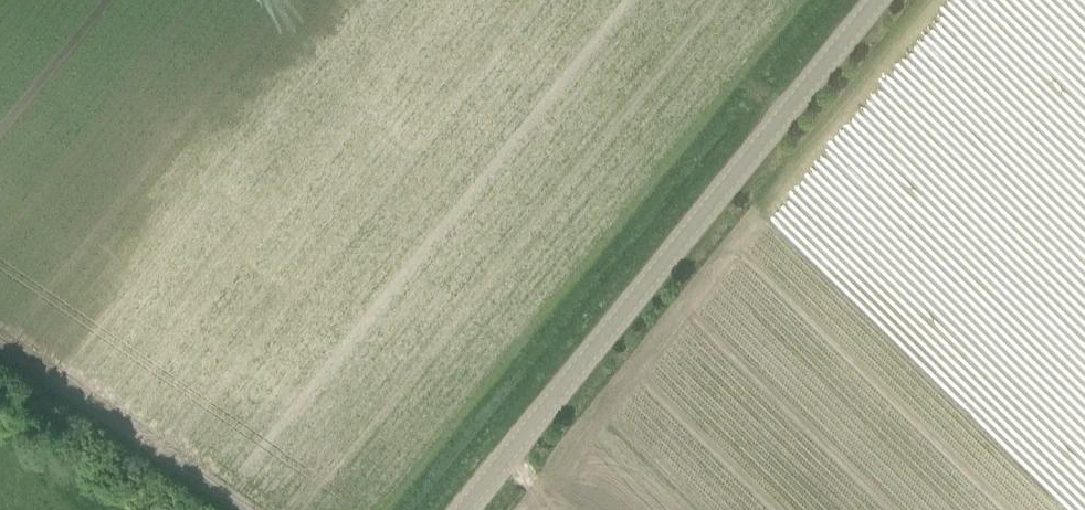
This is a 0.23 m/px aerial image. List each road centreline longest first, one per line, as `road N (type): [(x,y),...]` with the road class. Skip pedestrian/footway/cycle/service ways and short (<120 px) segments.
road 1 (track): [(375,509),(800,0)]
road 2 (tertiary): [(466,509),(874,0)]

